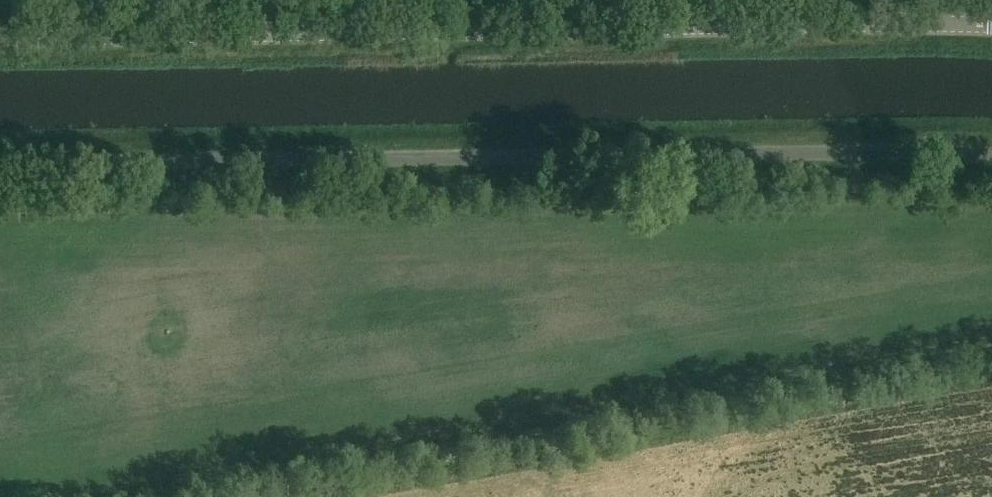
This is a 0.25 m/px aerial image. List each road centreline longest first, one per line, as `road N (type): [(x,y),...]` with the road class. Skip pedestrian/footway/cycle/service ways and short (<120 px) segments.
road 1 (tertiary): [(991,24),(0,36)]
road 2 (unclassified): [(991,154),(0,163)]

